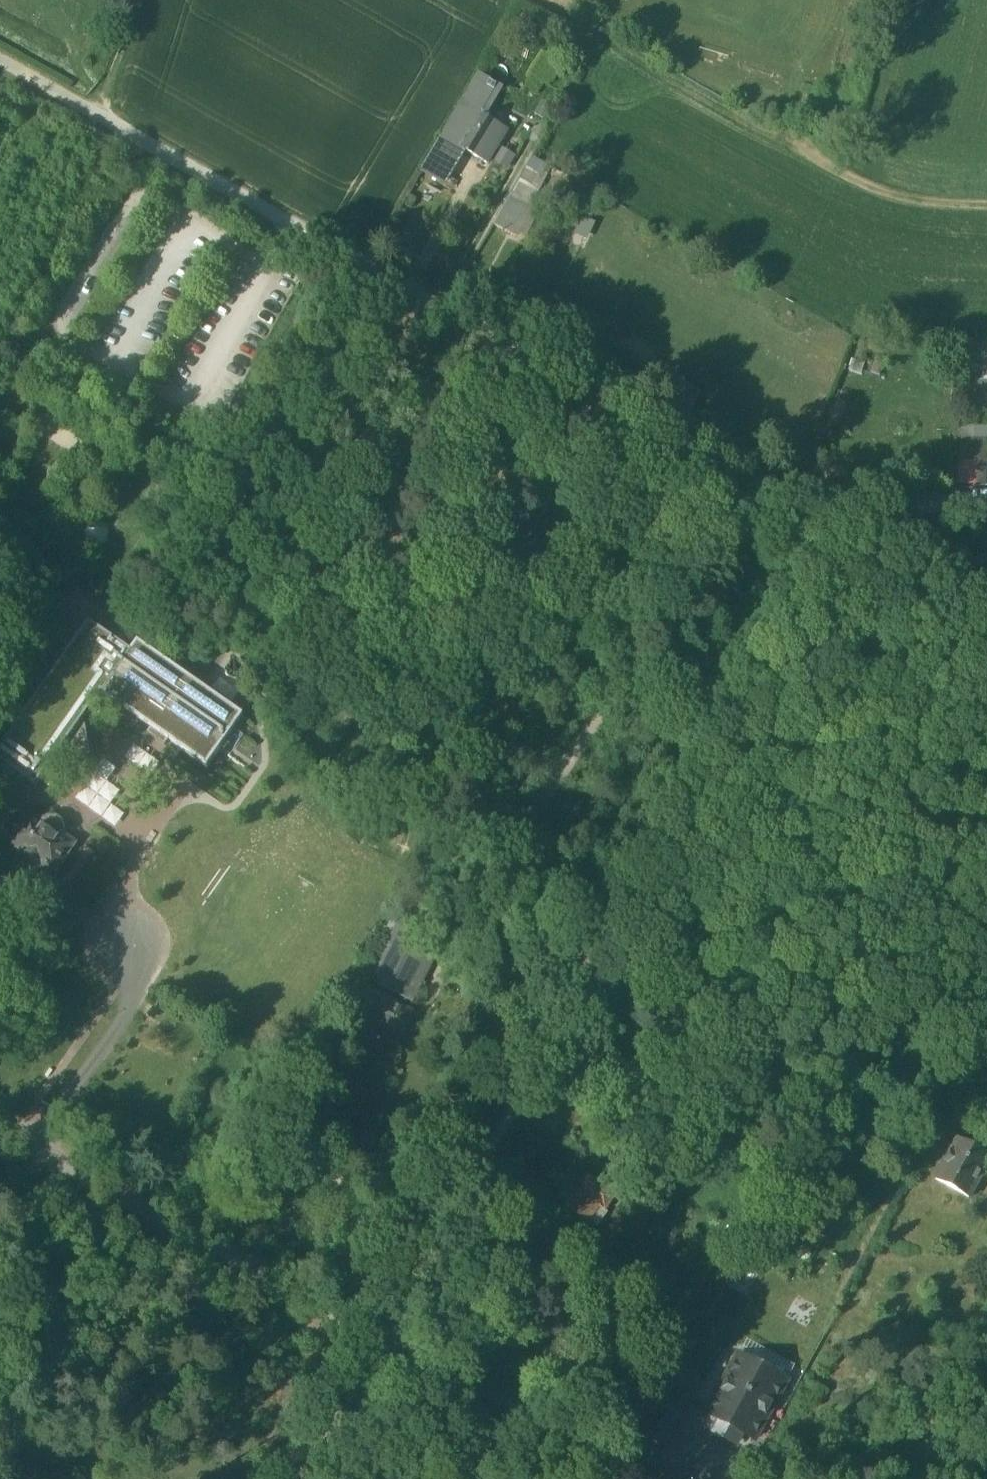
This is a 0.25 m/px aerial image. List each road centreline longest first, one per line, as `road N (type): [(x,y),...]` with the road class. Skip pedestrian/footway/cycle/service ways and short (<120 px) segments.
road 1 (residential): [(845,514),(776,488),(0,61)]
road 2 (residential): [(845,514),(385,1343)]
road 3 (residential): [(0,1128),(385,1343)]
road 4 (track): [(986,203),(893,196),(827,168),(627,53)]
road 5 (residential): [(385,1343),(623,1478)]
road 6 (residential): [(385,1343),(311,1478)]
road 7 (residential): [(986,499),(845,514)]
road 8 (track): [(106,119),(142,0)]

